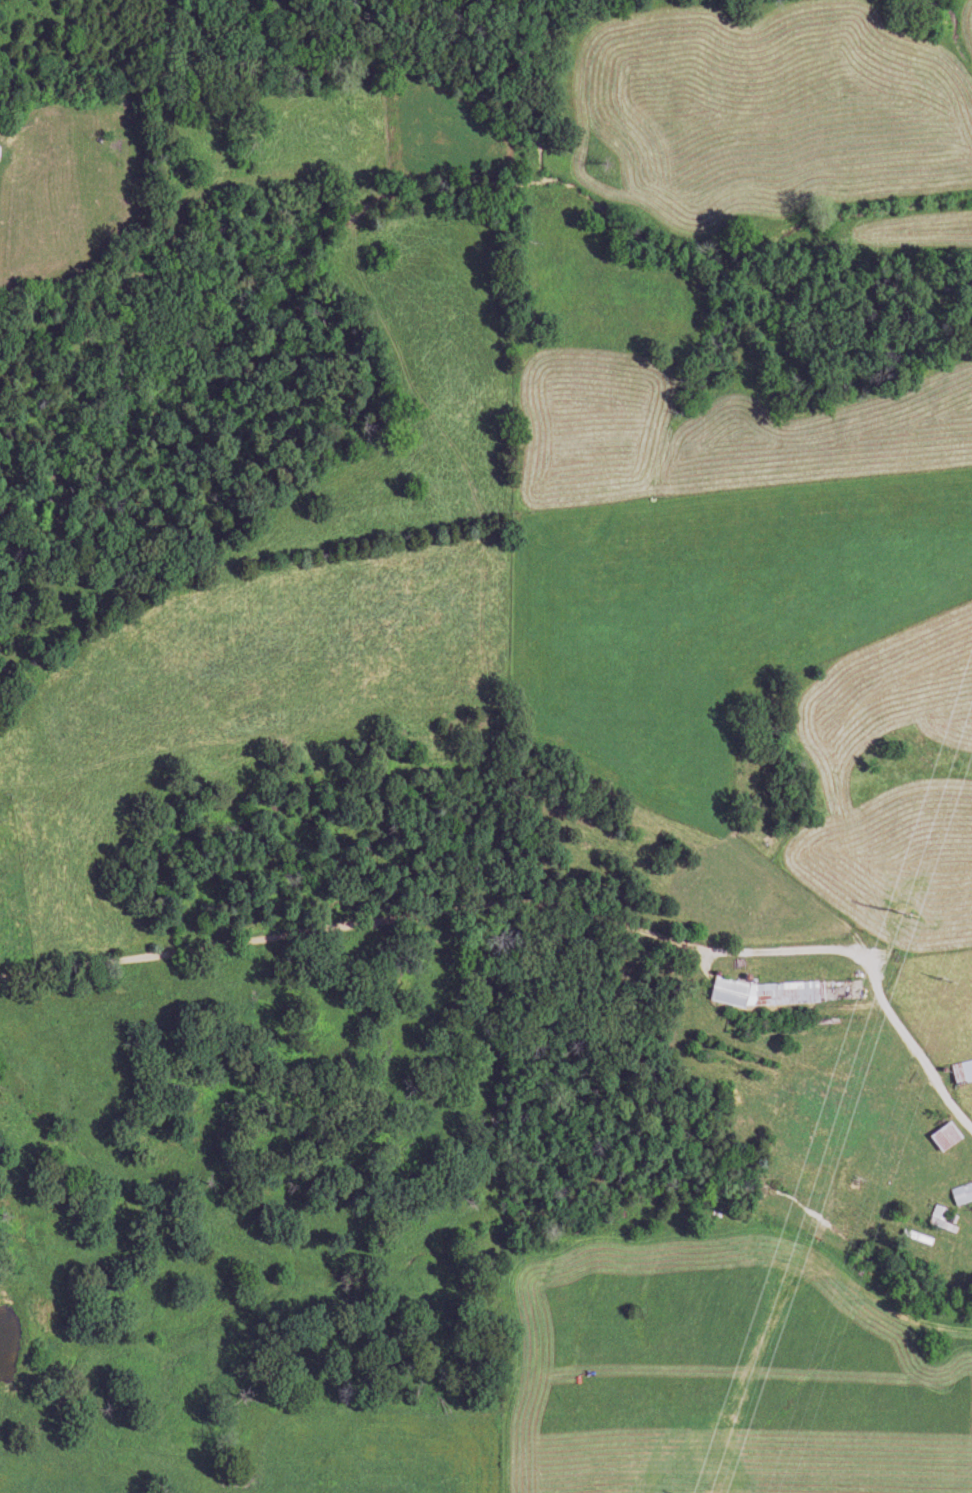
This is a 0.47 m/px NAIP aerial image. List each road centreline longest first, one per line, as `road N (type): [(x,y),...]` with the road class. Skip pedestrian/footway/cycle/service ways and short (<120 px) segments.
road 1 (residential): [(971,1133),(881,1004),(864,962),(832,946),(710,948),(573,910),(516,903),(0,978)]

